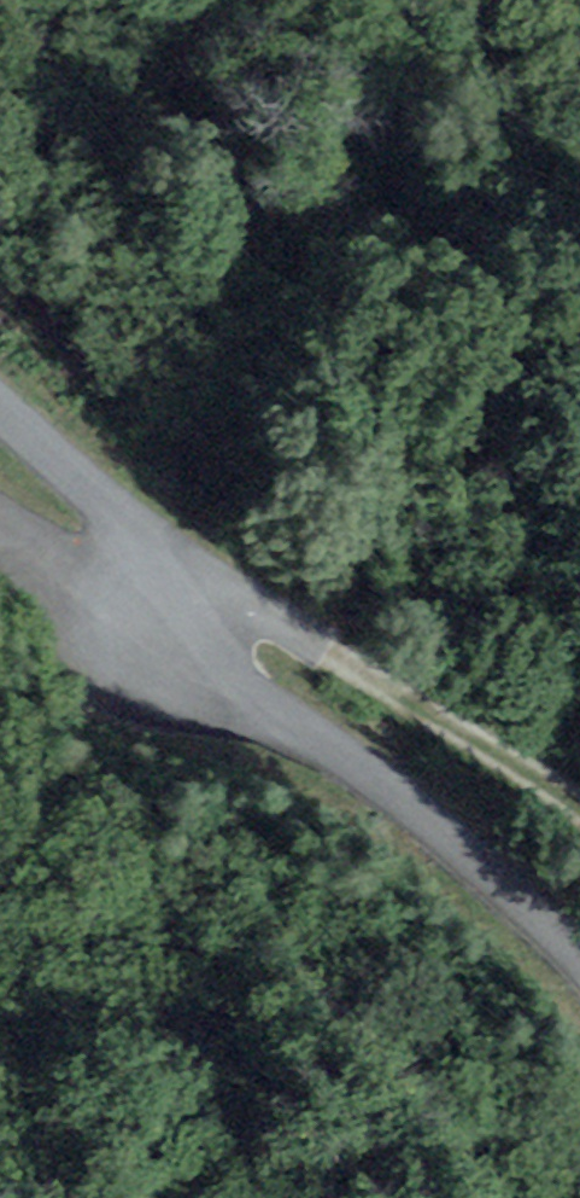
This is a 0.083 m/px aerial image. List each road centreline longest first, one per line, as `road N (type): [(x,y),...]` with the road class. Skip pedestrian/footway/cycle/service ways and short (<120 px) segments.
road 1 (unclassified): [(0,414),(129,537),(265,703),(536,907),(579,959)]
road 2 (track): [(0,521),(52,562),(308,636),(526,770),(579,819)]

